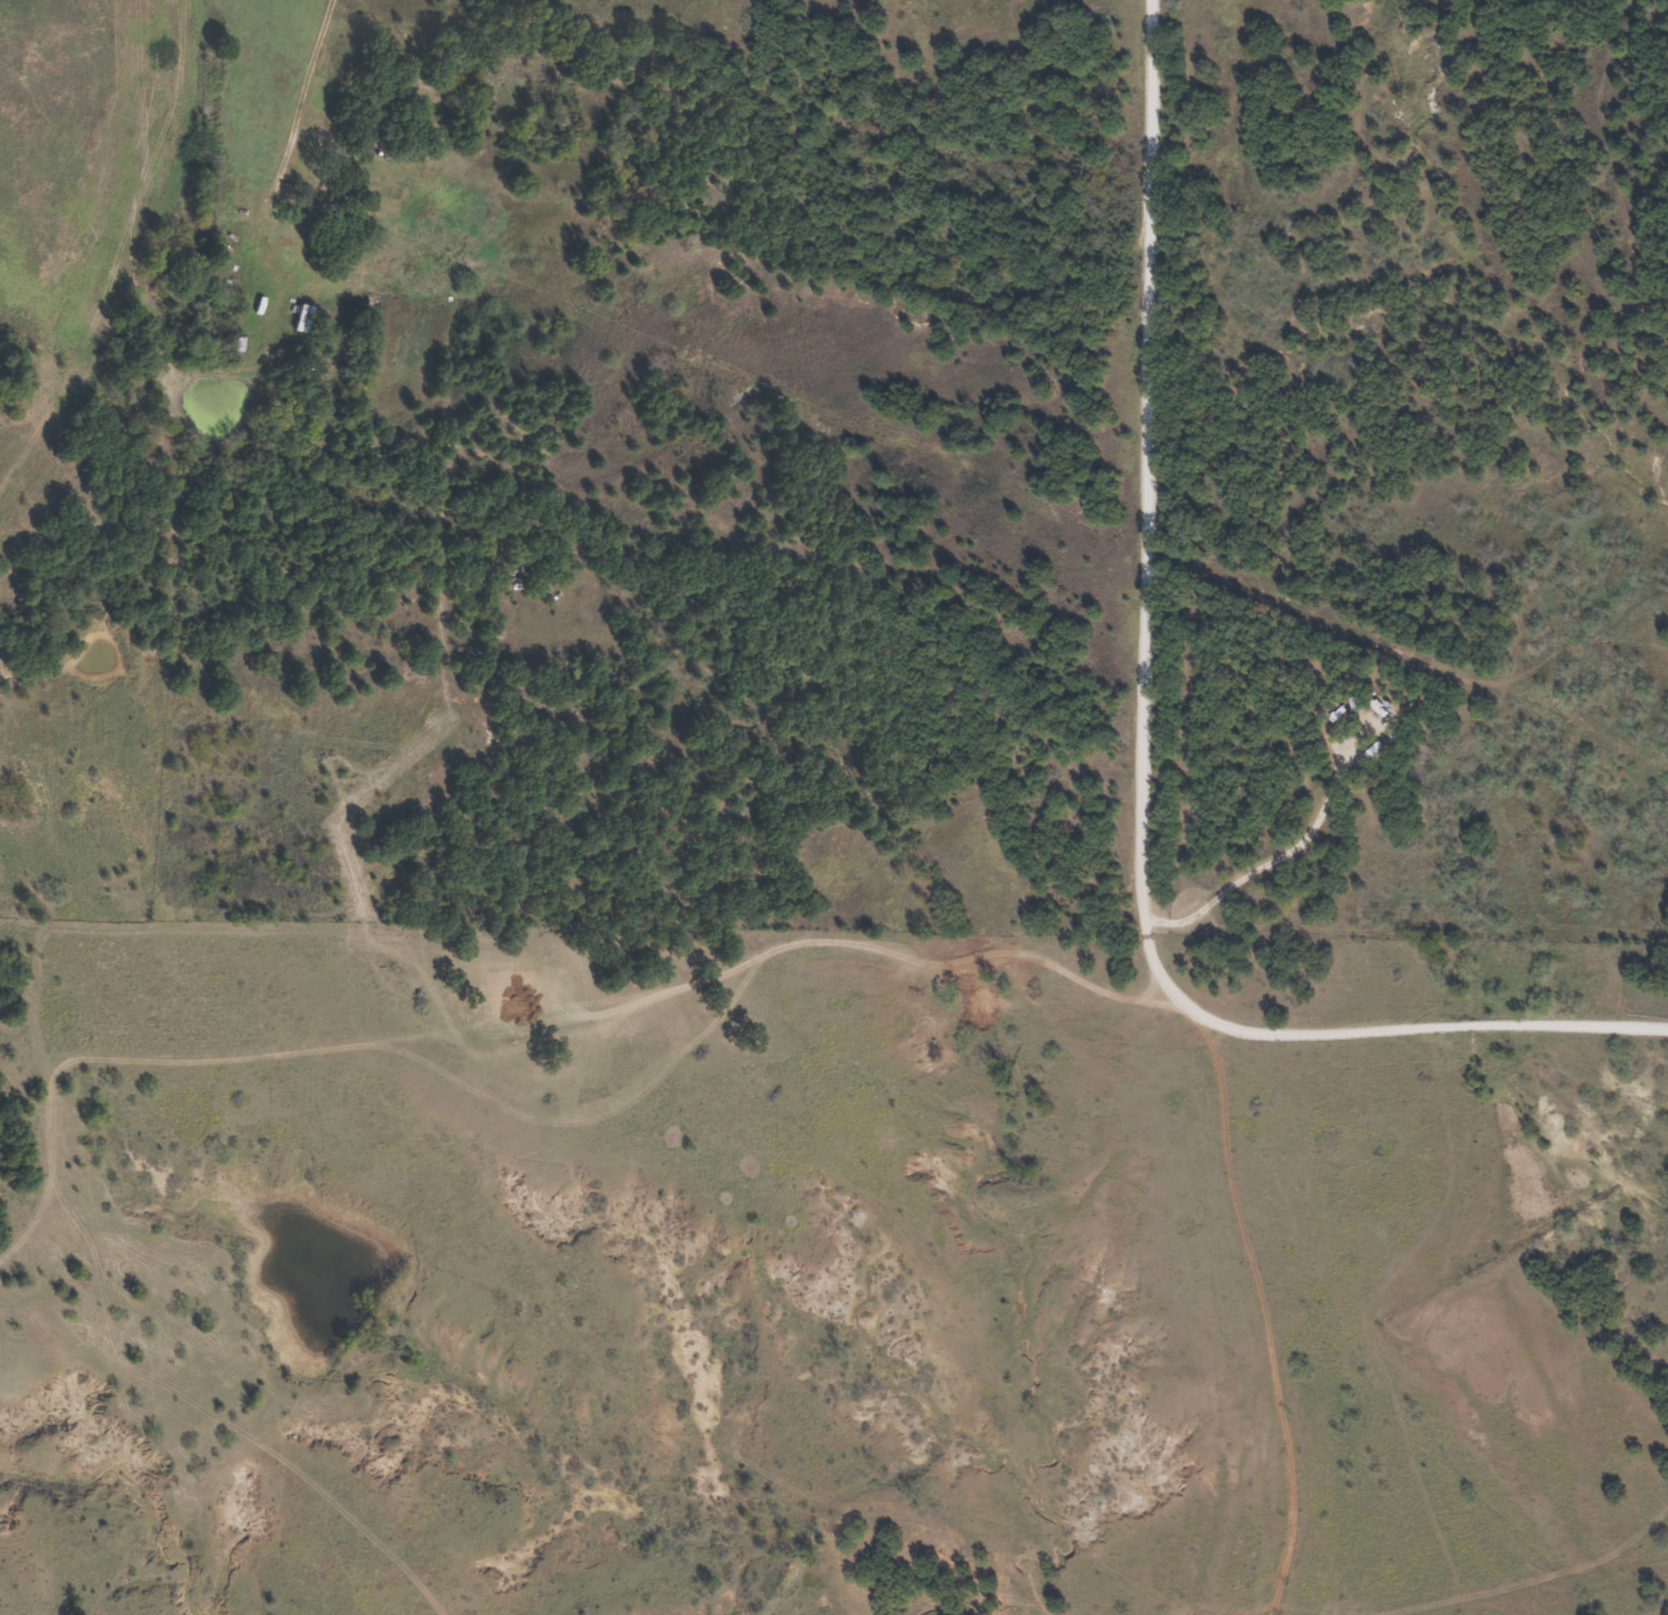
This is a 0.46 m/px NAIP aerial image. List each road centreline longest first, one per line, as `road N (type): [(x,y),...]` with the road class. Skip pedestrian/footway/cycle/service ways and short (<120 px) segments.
road 1 (residential): [(1151,0),(1145,969),(1257,1047),(1546,1030),(1667,1047)]

